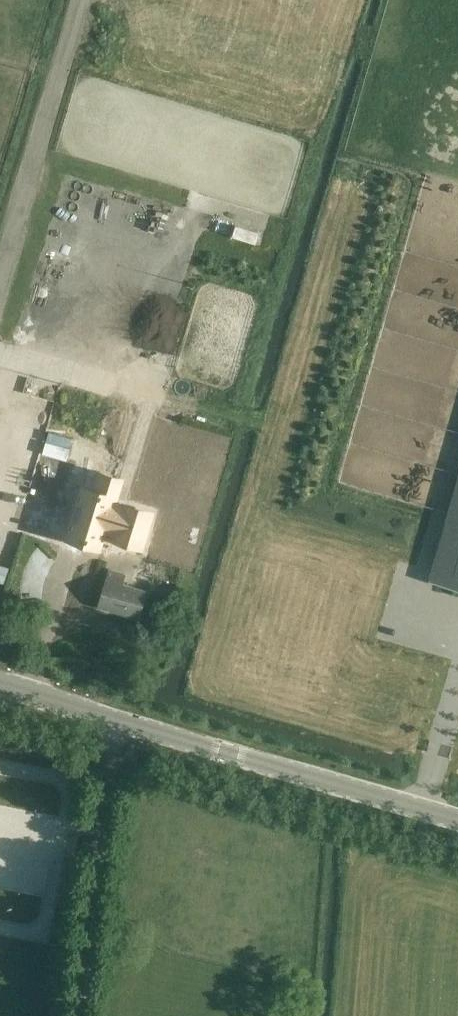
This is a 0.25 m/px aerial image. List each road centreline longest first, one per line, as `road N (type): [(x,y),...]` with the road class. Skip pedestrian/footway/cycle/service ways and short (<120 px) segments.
road 1 (unclassified): [(457,820),(0,688)]

